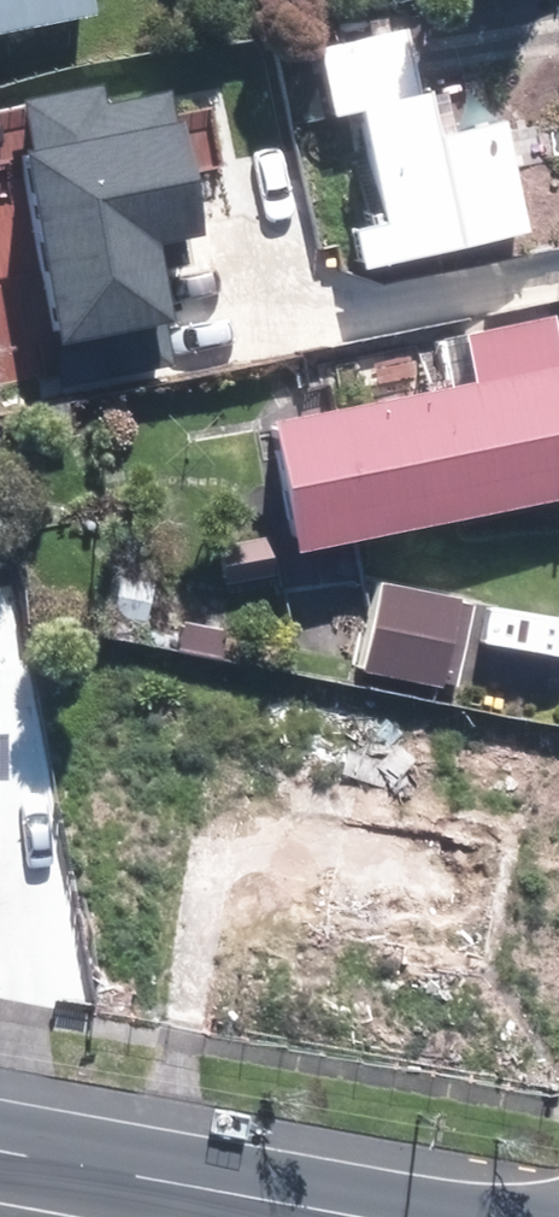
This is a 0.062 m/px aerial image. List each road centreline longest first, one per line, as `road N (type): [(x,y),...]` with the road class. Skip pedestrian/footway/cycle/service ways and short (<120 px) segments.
road 1 (secondary): [(0,1152),(350,1216)]

